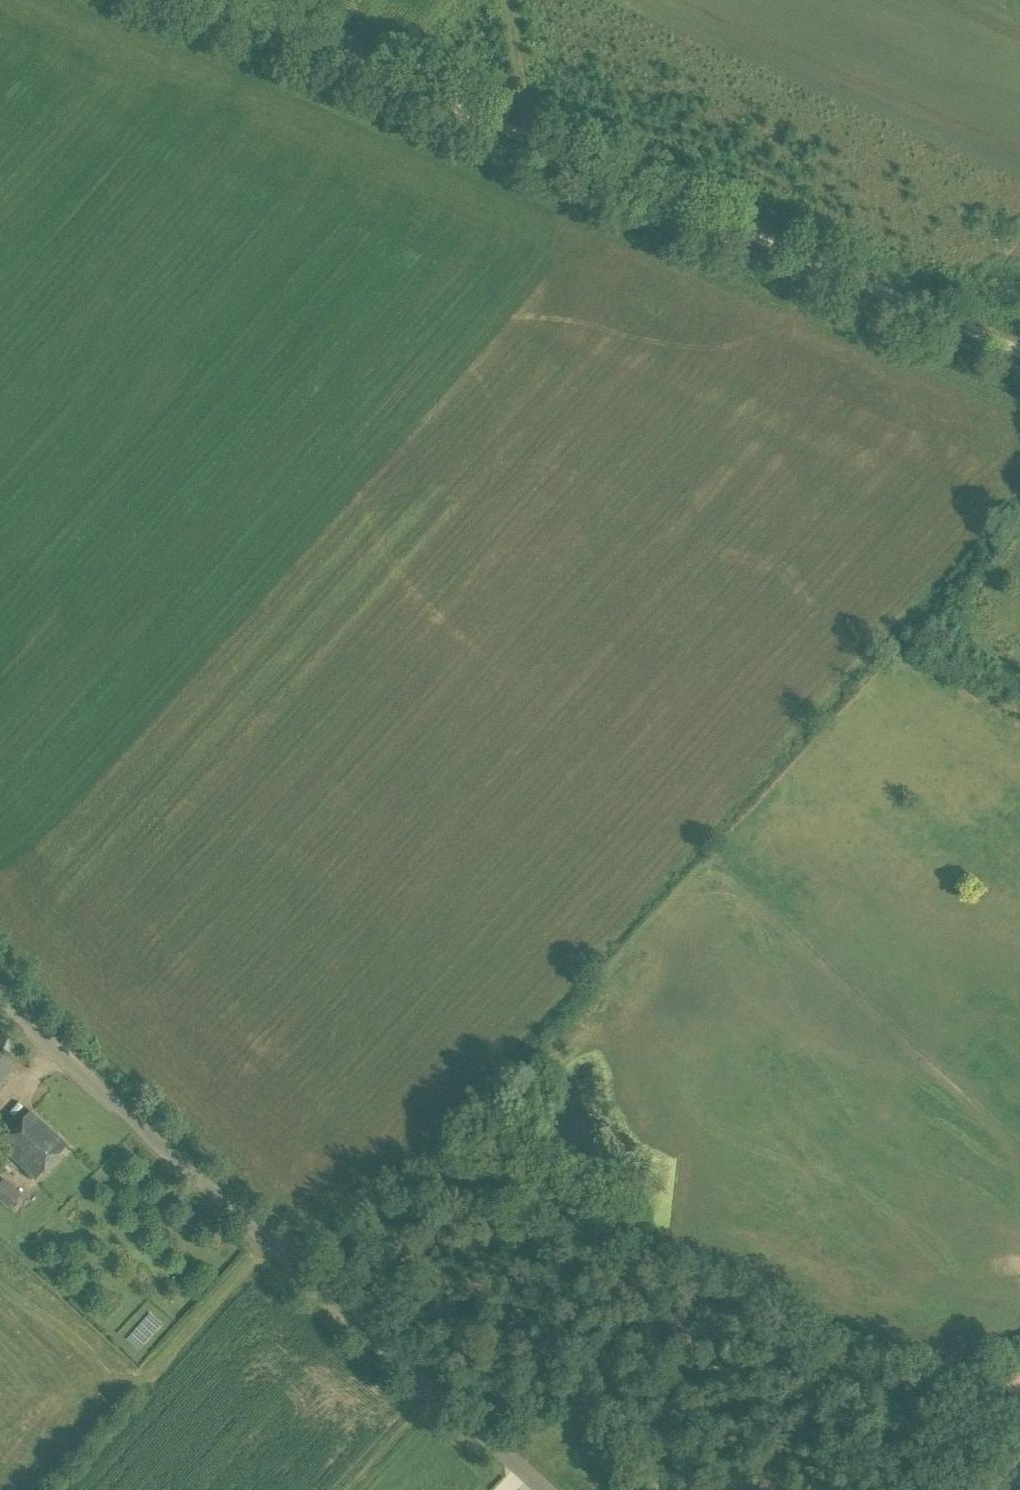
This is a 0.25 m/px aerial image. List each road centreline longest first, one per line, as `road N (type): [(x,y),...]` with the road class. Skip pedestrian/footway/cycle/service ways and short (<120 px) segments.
road 1 (track): [(212,0),(1019,354)]
road 2 (unclassified): [(534,1489),(0,1006)]

